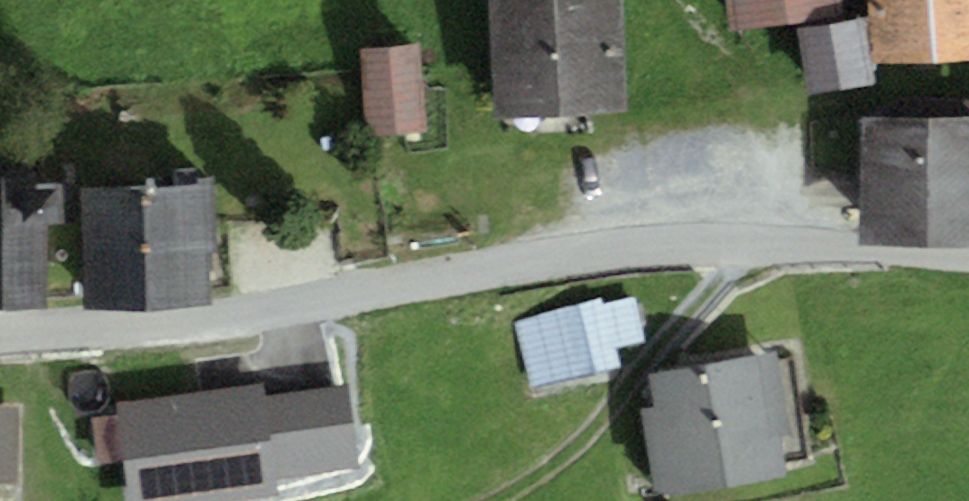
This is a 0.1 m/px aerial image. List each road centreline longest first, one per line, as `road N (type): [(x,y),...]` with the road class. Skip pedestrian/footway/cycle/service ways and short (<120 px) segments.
road 1 (residential): [(0,336),(254,322),(570,253),(660,245),(968,260)]

